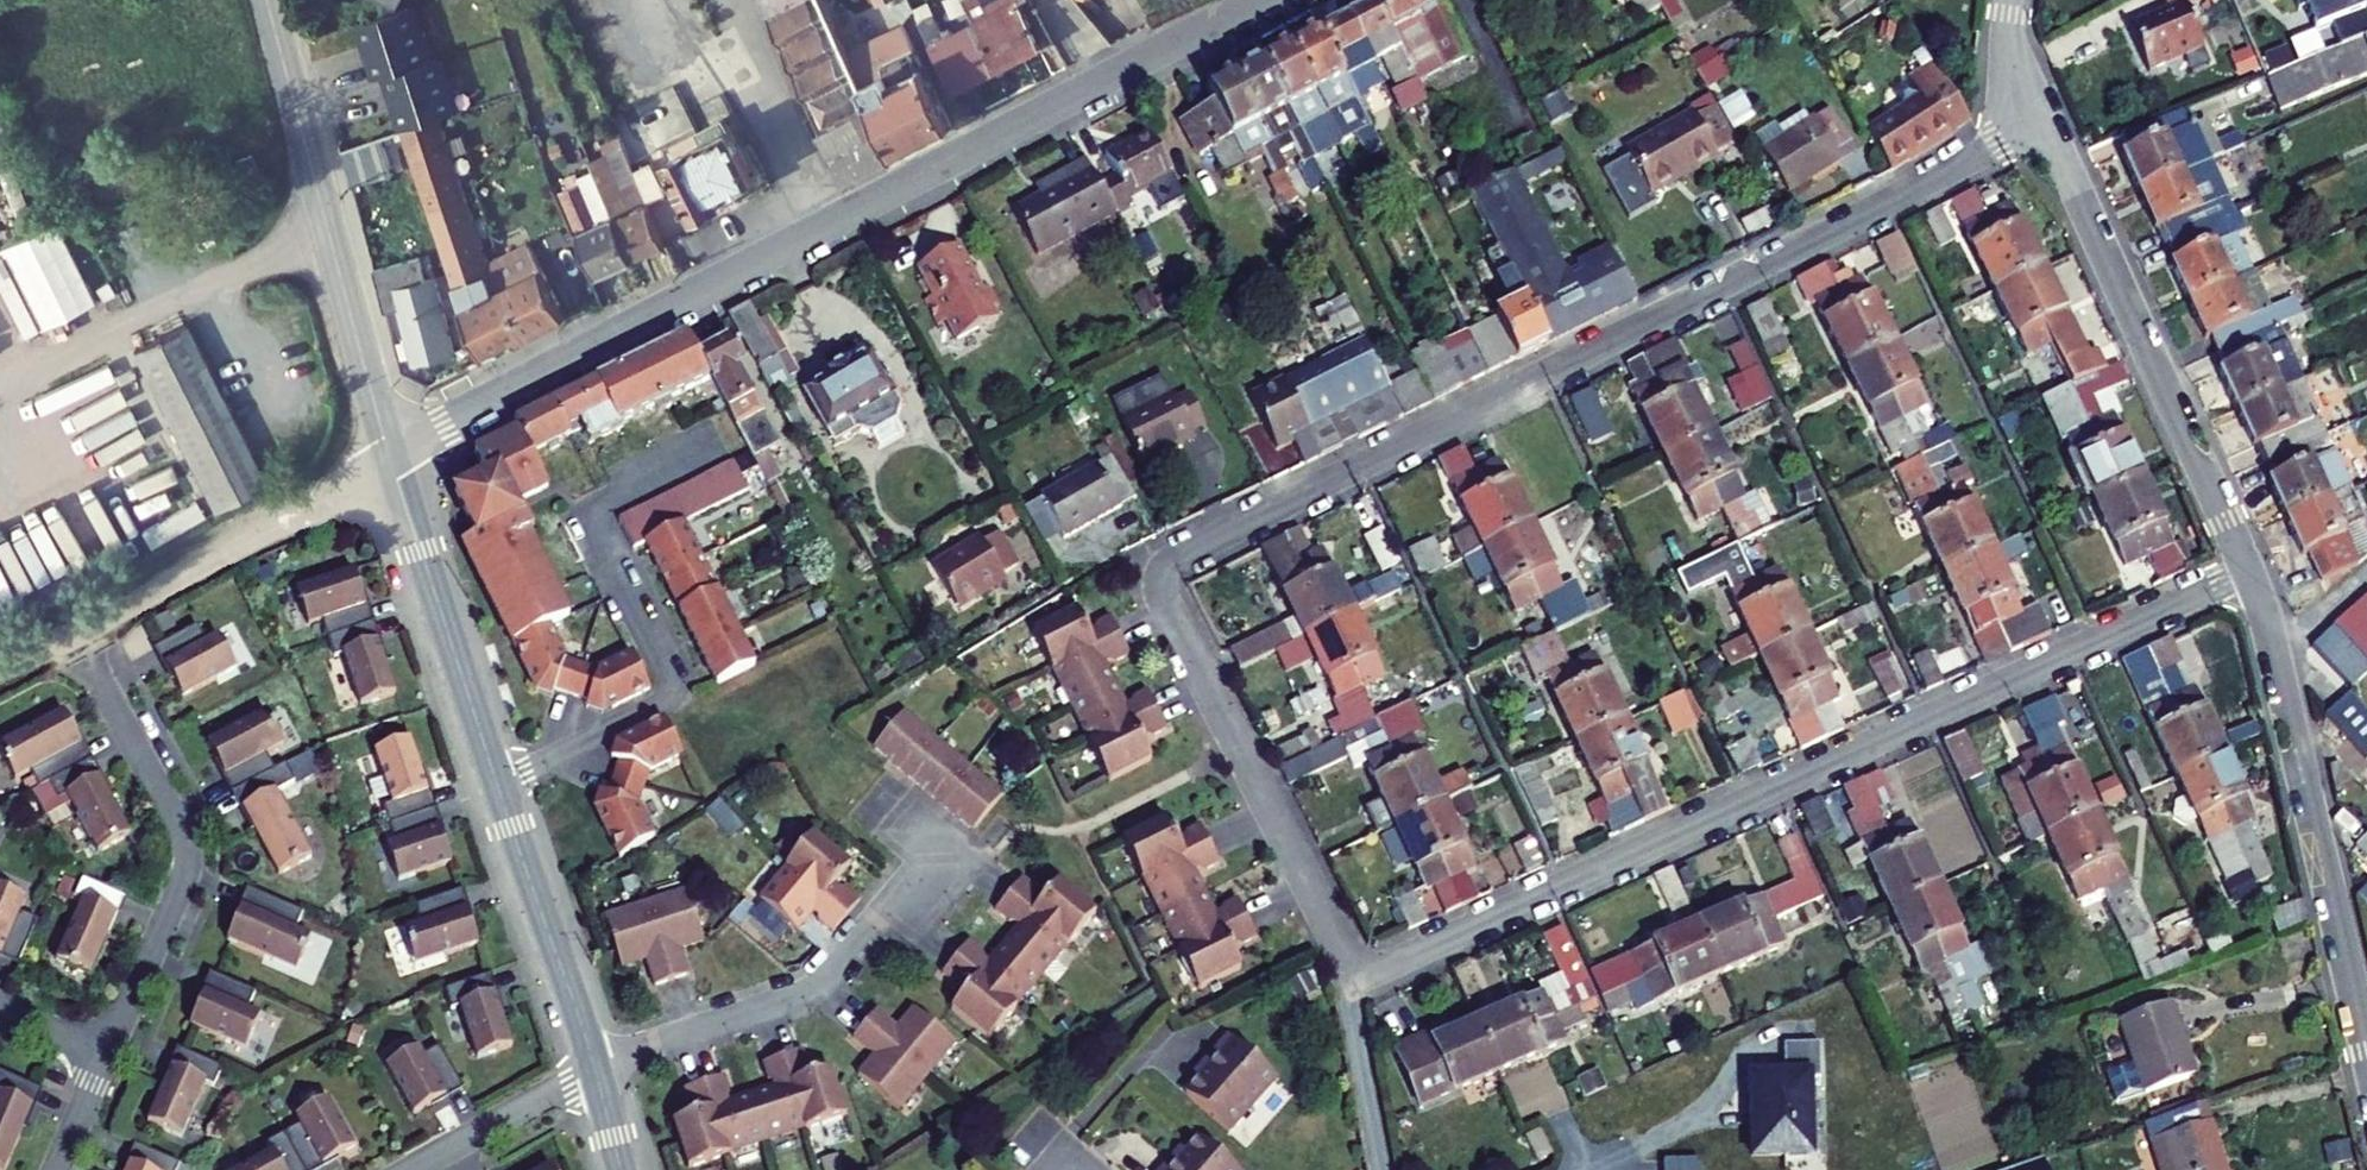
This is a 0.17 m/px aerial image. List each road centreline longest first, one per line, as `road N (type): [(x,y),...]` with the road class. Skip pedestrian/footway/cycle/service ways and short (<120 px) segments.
road 1 (residential): [(2043,121),(1174,557),(1158,580),(1161,604),(1335,946),(1360,972),(1390,965),(2249,572)]
road 2 (residential): [(389,455),(1260,0)]
road 3 (tertiary): [(389,455),(593,1069)]
road 4 (residential): [(2249,572),(2366,1054)]
road 5 (residential): [(2043,121),(2249,572)]
road 6 (tertiary): [(266,0),(389,455)]
road 7 (residential): [(79,640),(183,831),(190,857),(107,1051)]
road 8 (residential): [(935,855),(809,987),(593,1069)]
road 9 (residential): [(593,1069),(411,1169)]
road 10 (residential): [(107,1051),(56,1169)]
road 11 (residential): [(2012,0),(2010,38),(2043,121)]

